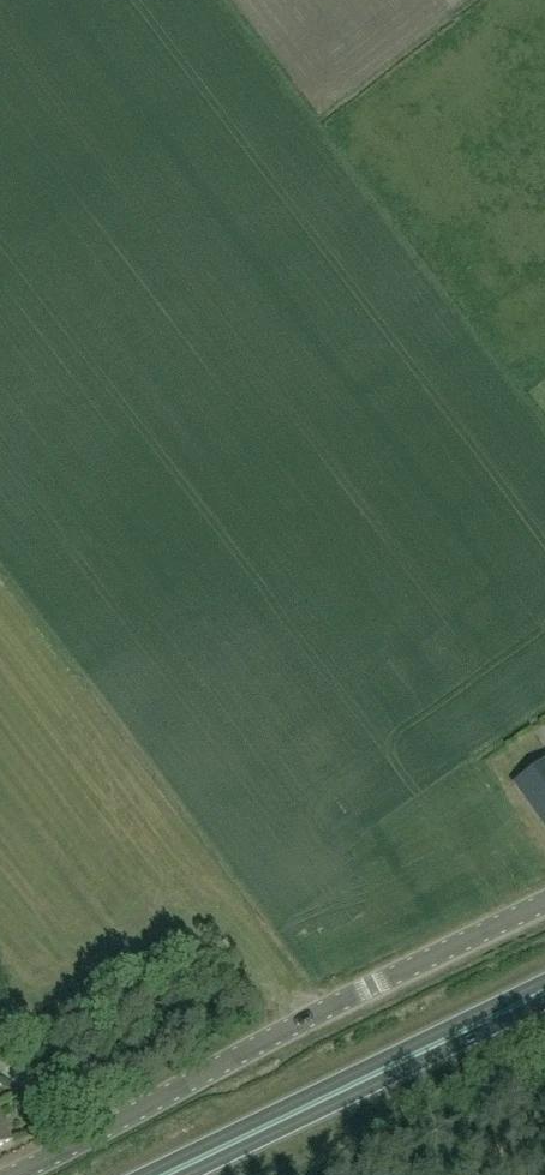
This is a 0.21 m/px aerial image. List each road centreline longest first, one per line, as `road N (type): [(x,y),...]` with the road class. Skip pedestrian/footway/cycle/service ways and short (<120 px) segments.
road 1 (unclassified): [(16,1174),(544,905)]
road 2 (trunk): [(171,1174),(544,995)]

